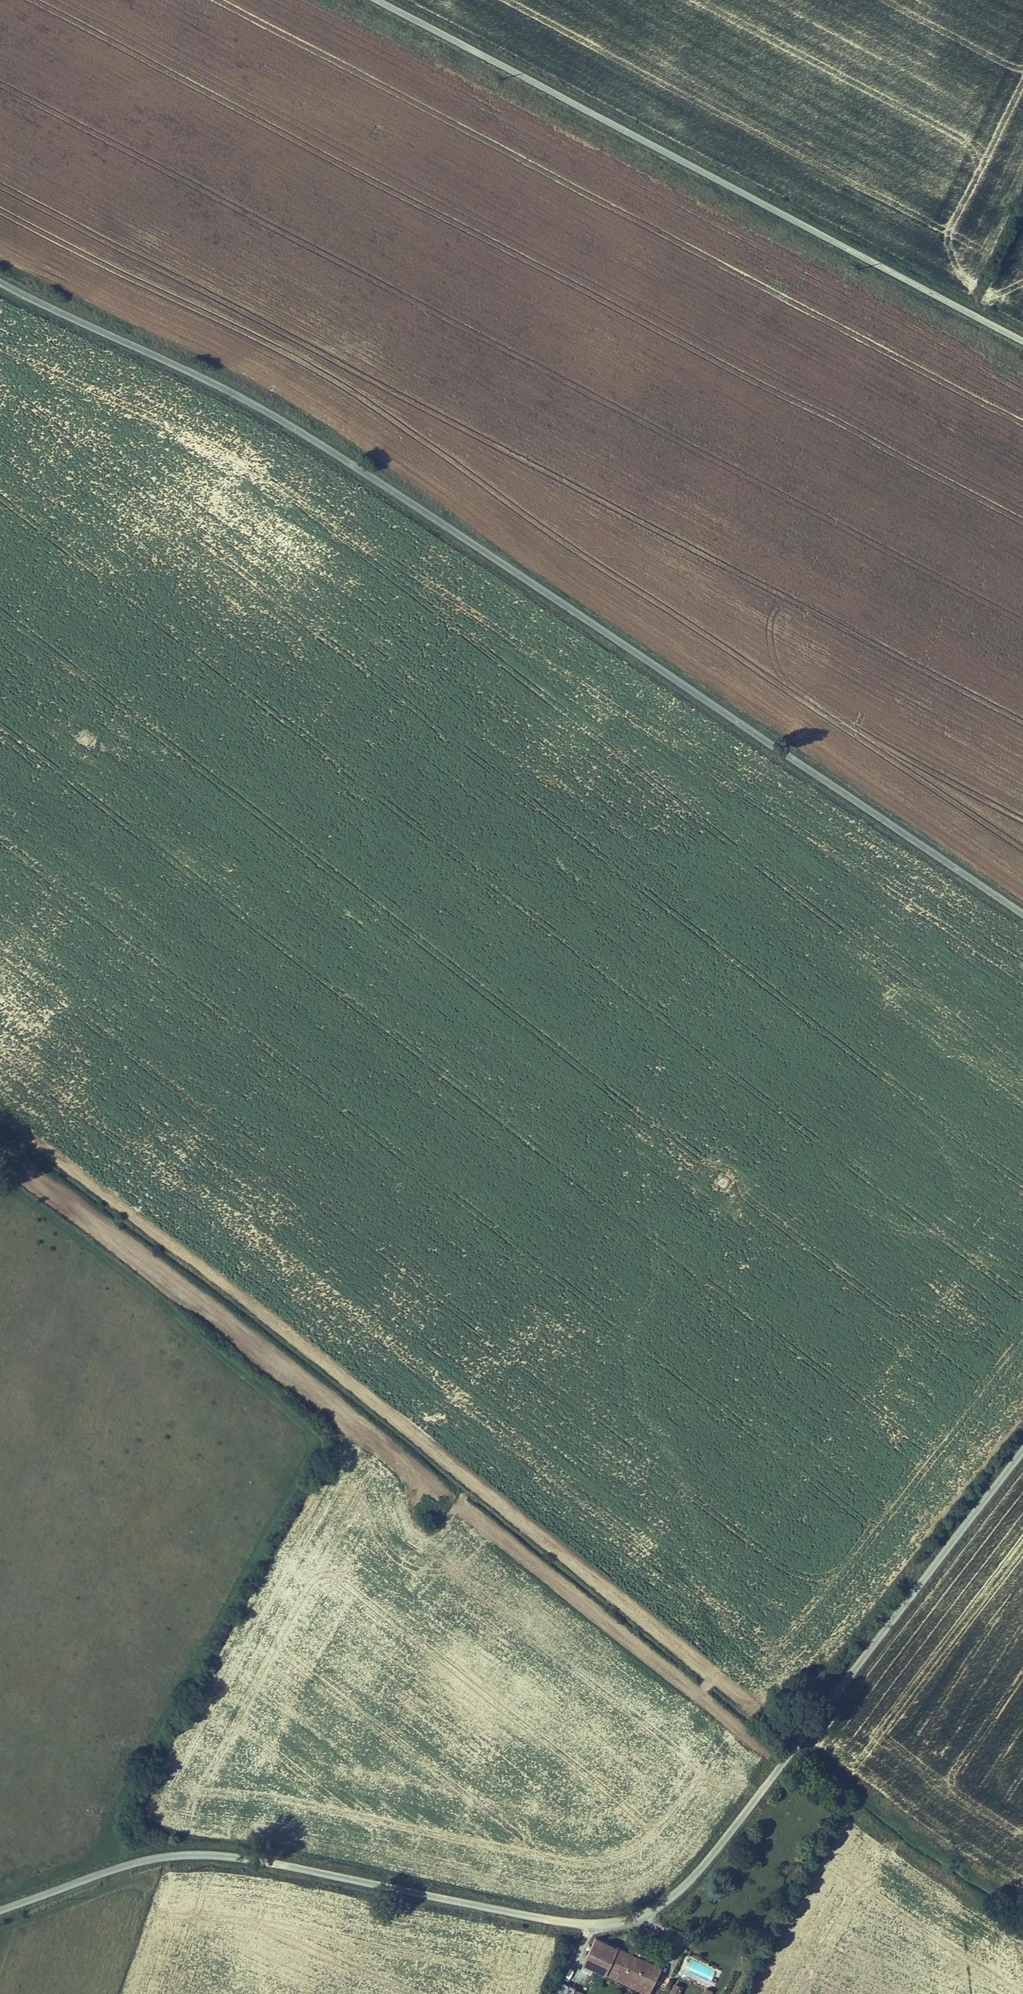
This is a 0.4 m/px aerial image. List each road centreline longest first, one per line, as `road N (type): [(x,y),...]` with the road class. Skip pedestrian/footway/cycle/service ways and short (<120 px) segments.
road 1 (tertiary): [(0,1910),(140,1861),(191,1854),(579,1924),(641,1916),(705,1864),(1022,1449)]
road 2 (unclassified): [(0,284),(315,443),(1022,917)]
road 3 (unclassified): [(1022,344),(367,0)]

